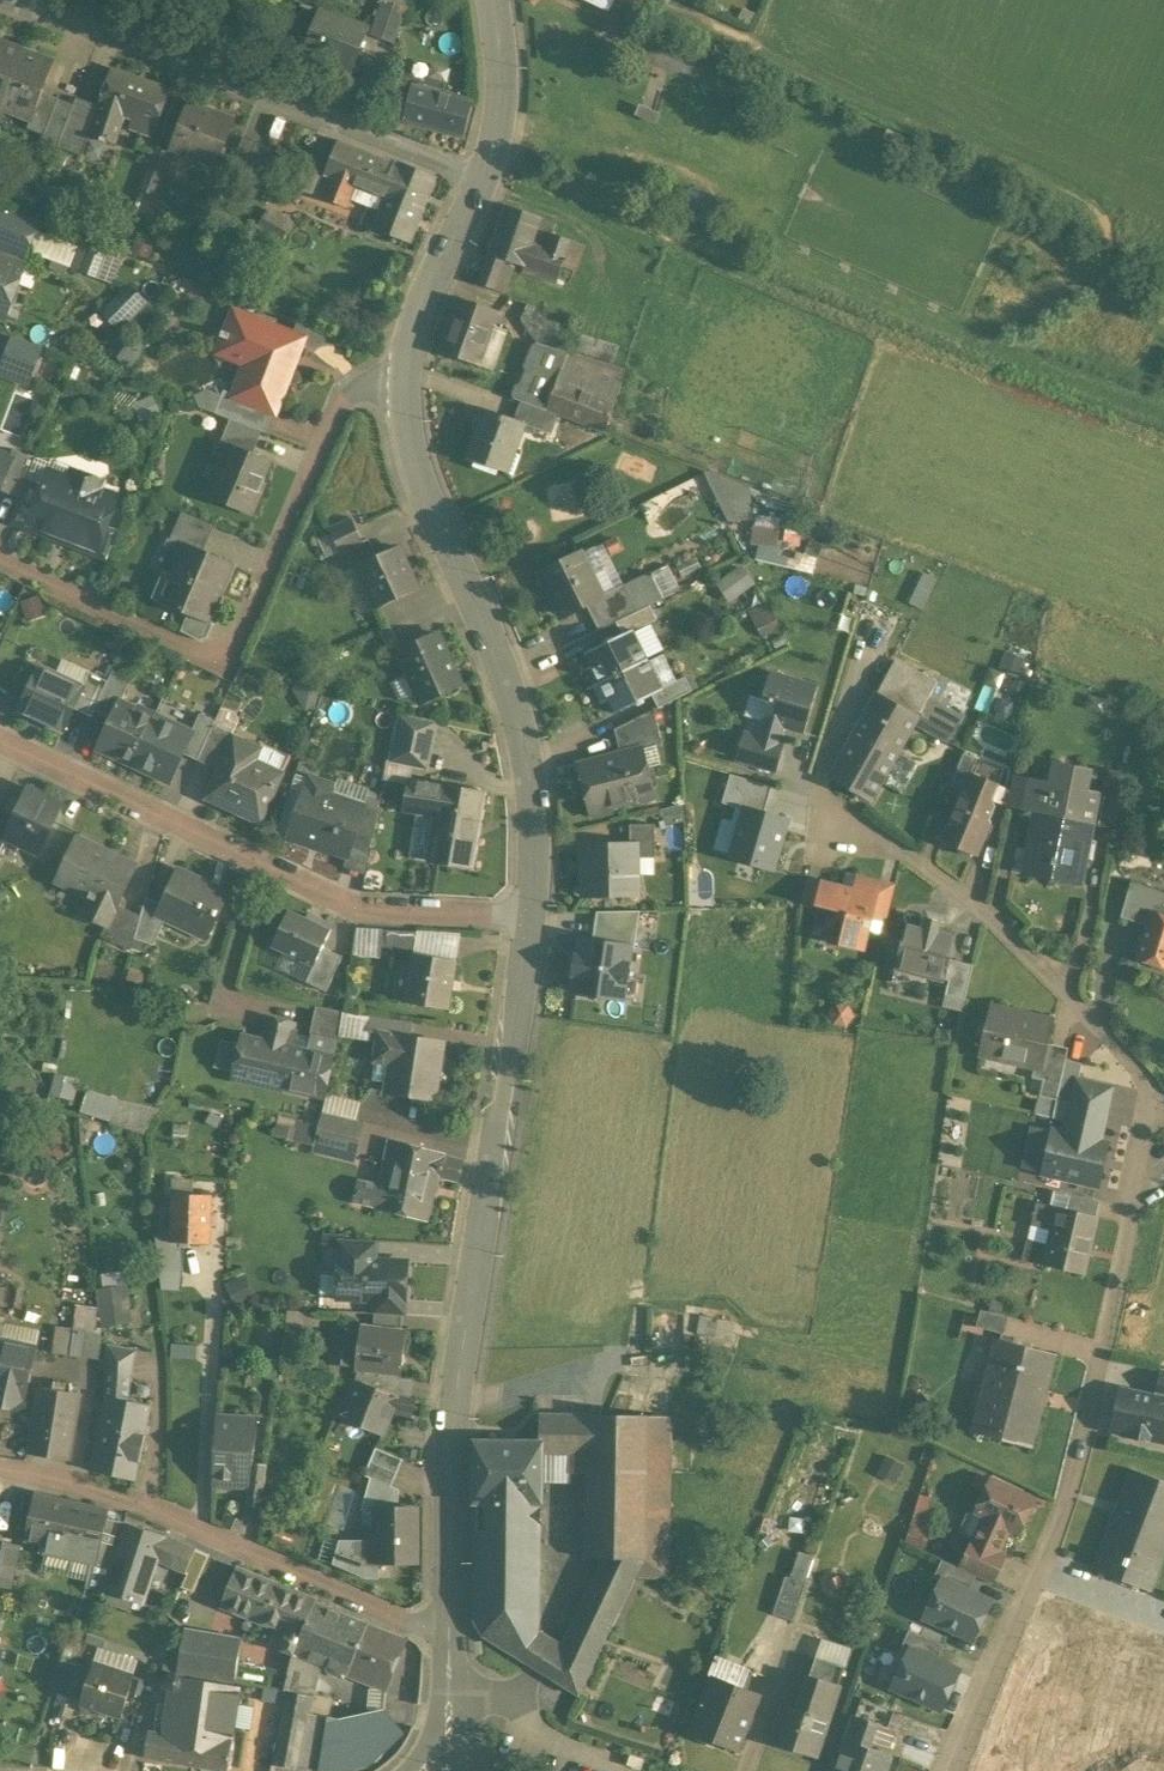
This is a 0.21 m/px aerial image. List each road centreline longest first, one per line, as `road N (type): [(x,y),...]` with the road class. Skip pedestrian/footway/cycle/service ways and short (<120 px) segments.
road 1 (residential): [(946,1770),(1067,1496),(1154,1110),(1131,1060),(976,903),(904,851),(832,821)]
road 2 (residential): [(450,1637),(459,1380),(532,917)]
road 3 (residential): [(406,383),(363,386),(340,405),(244,634),(223,653),(202,652),(0,557)]
road 4 (residential): [(0,740),(365,911),(532,917)]
road 5 (residential): [(532,917),(536,836),(523,728),(421,485),(406,383)]
road 6 (unclassified): [(0,4),(482,187)]
road 7 (residential): [(0,1467),(164,1512),(450,1637)]
road 8 (track): [(763,44),(1078,192),(1104,216)]
road 9 (residential): [(406,383),(421,306),(482,187)]
road 10 (residential): [(482,187),(502,103),(494,0)]
road 11 (residential): [(467,1770),(450,1637)]

